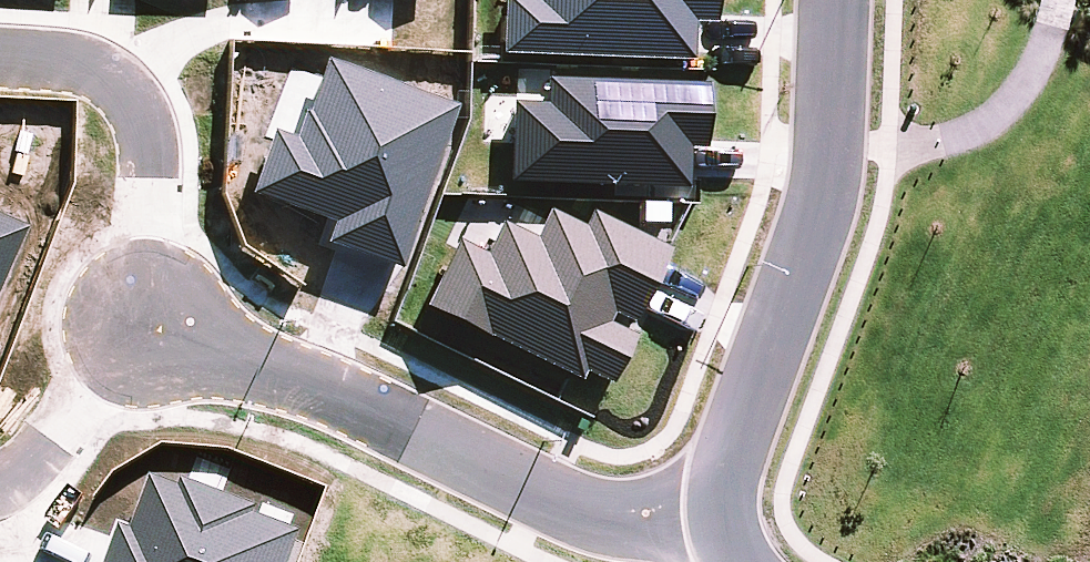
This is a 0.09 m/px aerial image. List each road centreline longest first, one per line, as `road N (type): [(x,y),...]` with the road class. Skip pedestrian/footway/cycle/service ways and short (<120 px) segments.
road 1 (residential): [(719,529),(608,523),(151,323)]
road 2 (residential): [(835,0),(815,222),(712,476),(719,529)]
road 3 (residential): [(151,323),(48,436),(0,468)]
road 4 (residential): [(137,115),(151,323)]
road 5 (residential): [(0,55),(79,59),(137,115)]

